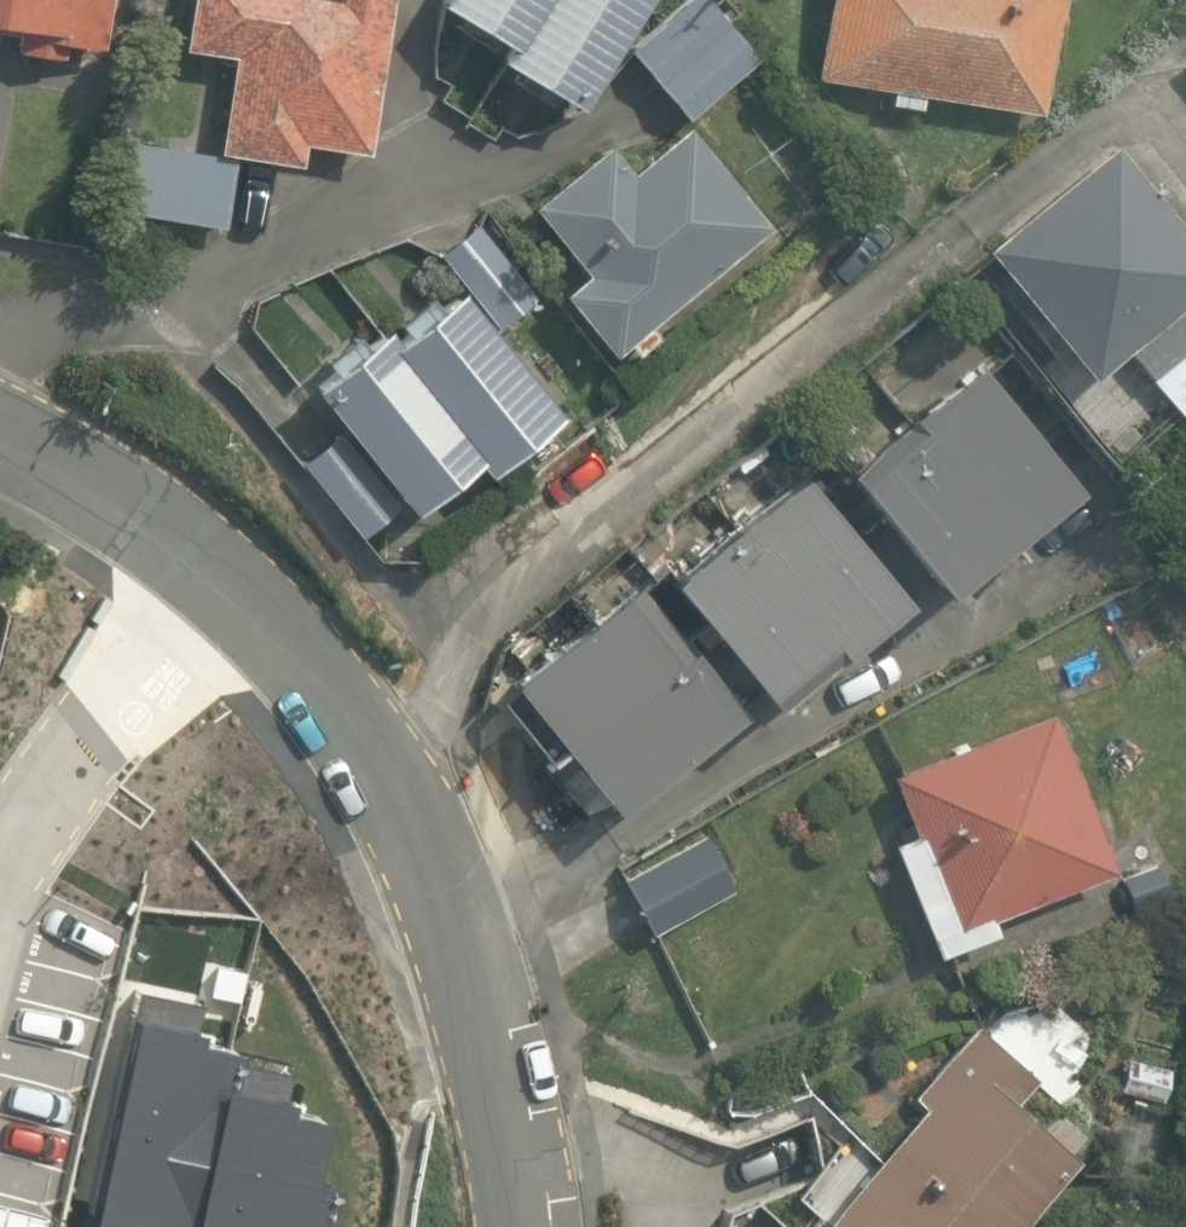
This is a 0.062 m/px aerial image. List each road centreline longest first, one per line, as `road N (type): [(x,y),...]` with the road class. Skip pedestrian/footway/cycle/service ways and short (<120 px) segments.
road 1 (residential): [(513,1226),(480,991),(411,801),(230,564)]
road 2 (residential): [(0,904),(27,838),(230,564)]
road 3 (residential): [(230,564),(0,427)]

